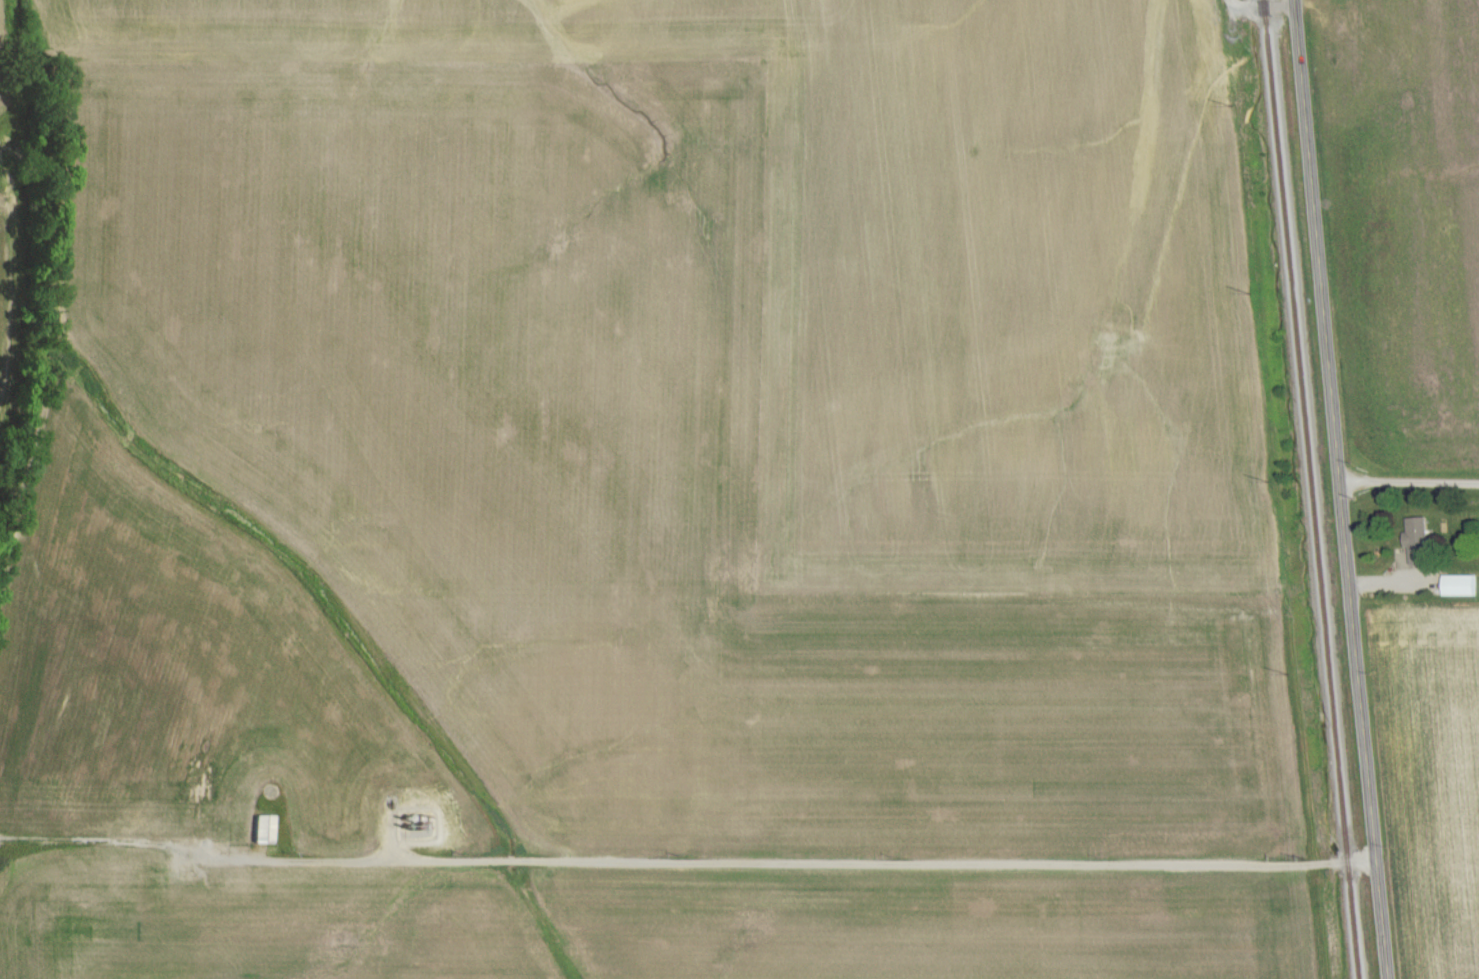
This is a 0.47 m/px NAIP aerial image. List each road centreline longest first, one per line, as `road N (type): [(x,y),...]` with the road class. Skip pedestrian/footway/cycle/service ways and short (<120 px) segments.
road 1 (residential): [(1377,861),(264,857)]
road 2 (residential): [(1390,978),(1300,0)]

